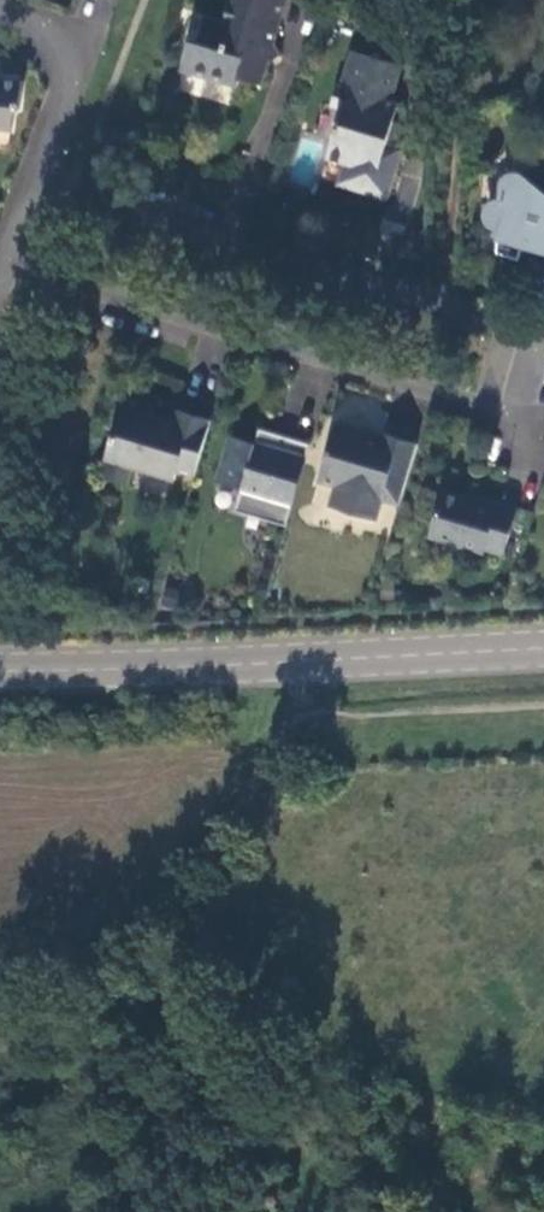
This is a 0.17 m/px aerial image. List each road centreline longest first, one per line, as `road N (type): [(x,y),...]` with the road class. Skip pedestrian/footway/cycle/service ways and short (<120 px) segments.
road 1 (residential): [(8,268),(497,411),(518,332),(38,178)]
road 2 (tertiary): [(0,669),(543,648)]
road 3 (residential): [(0,14),(79,44),(38,178)]

